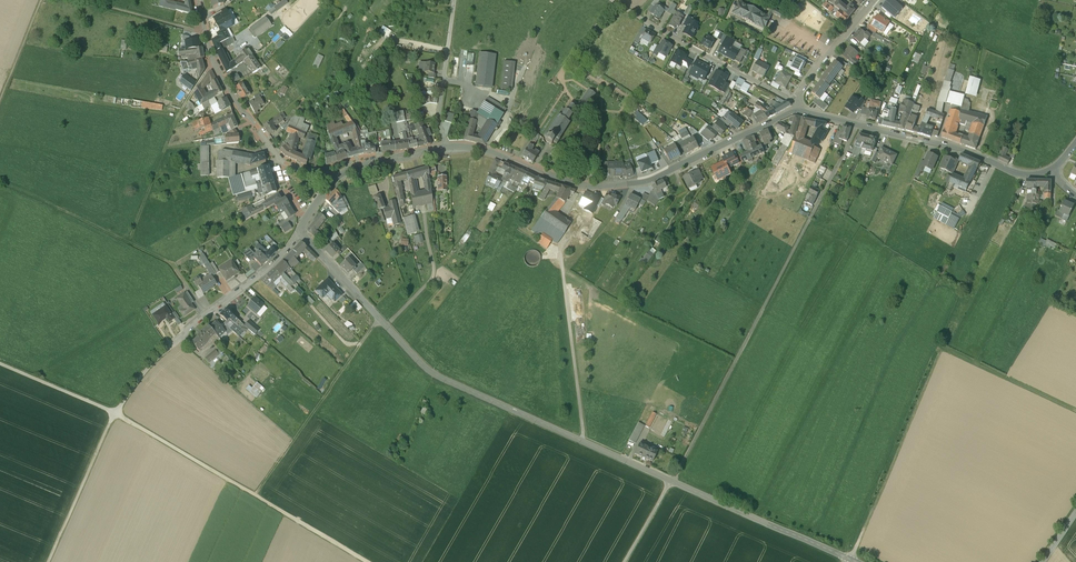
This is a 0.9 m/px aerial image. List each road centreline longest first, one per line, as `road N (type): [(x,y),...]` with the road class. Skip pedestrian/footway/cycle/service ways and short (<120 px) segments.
road 1 (tertiary): [(855,561),(432,373),(302,233)]
road 2 (track): [(857,125),(624,561)]
road 3 (track): [(851,560),(940,348),(1075,410)]
road 4 (residential): [(444,146),(479,148),(575,185),(623,185),(647,181),(798,111)]
road 5 (track): [(367,561),(116,412)]
road 6 (residential): [(798,111),(962,149),(1021,174),(1050,170)]
road 7 (track): [(206,314),(173,264),(0,183)]
road 8 (track): [(583,441),(560,249),(576,223)]
road 9 (track): [(256,492),(381,319)]
road 10 (track): [(214,65),(174,122),(128,243)]
road 11 (residential): [(637,15),(797,100)]
road 12 (residential): [(166,347),(302,233)]
road 13 (track): [(116,412),(45,561)]
road 14 (residential): [(444,146),(439,113),(453,0)]
road 15 (residential): [(333,181),(282,160),(230,91)]
road 16 (track): [(387,325),(434,276),(423,213)]
road 17 (track): [(204,30),(81,0)]
road 18 (track): [(0,362),(116,412)]
road 19 (residential): [(797,100),(874,0)]

